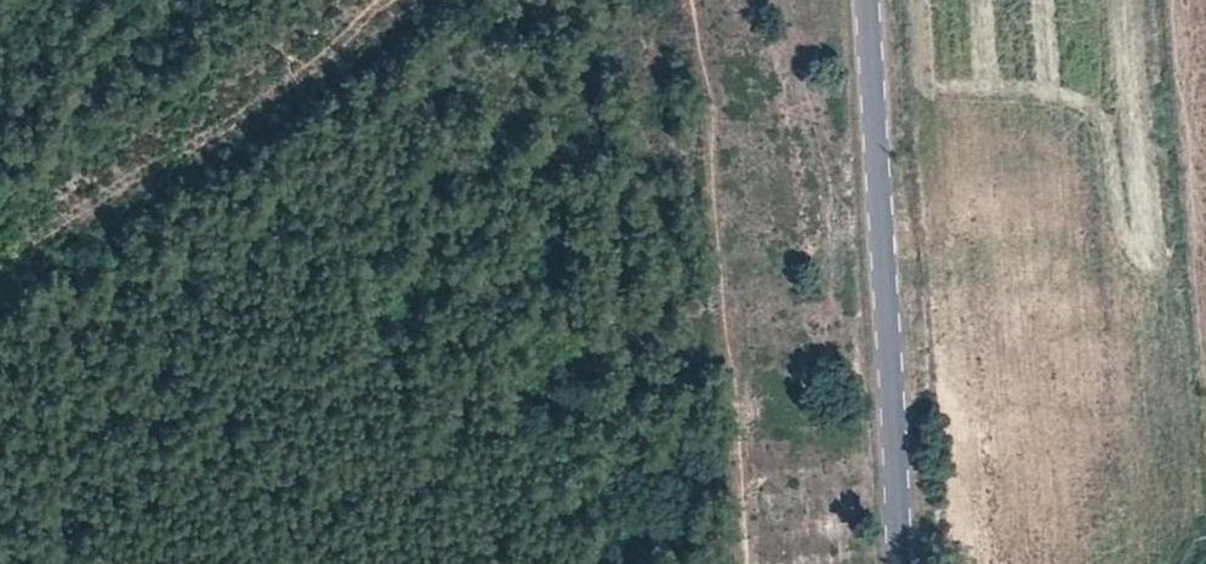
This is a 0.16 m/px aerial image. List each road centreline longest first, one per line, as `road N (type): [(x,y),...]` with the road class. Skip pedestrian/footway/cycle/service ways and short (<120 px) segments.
road 1 (tertiary): [(859,0),(892,563)]

